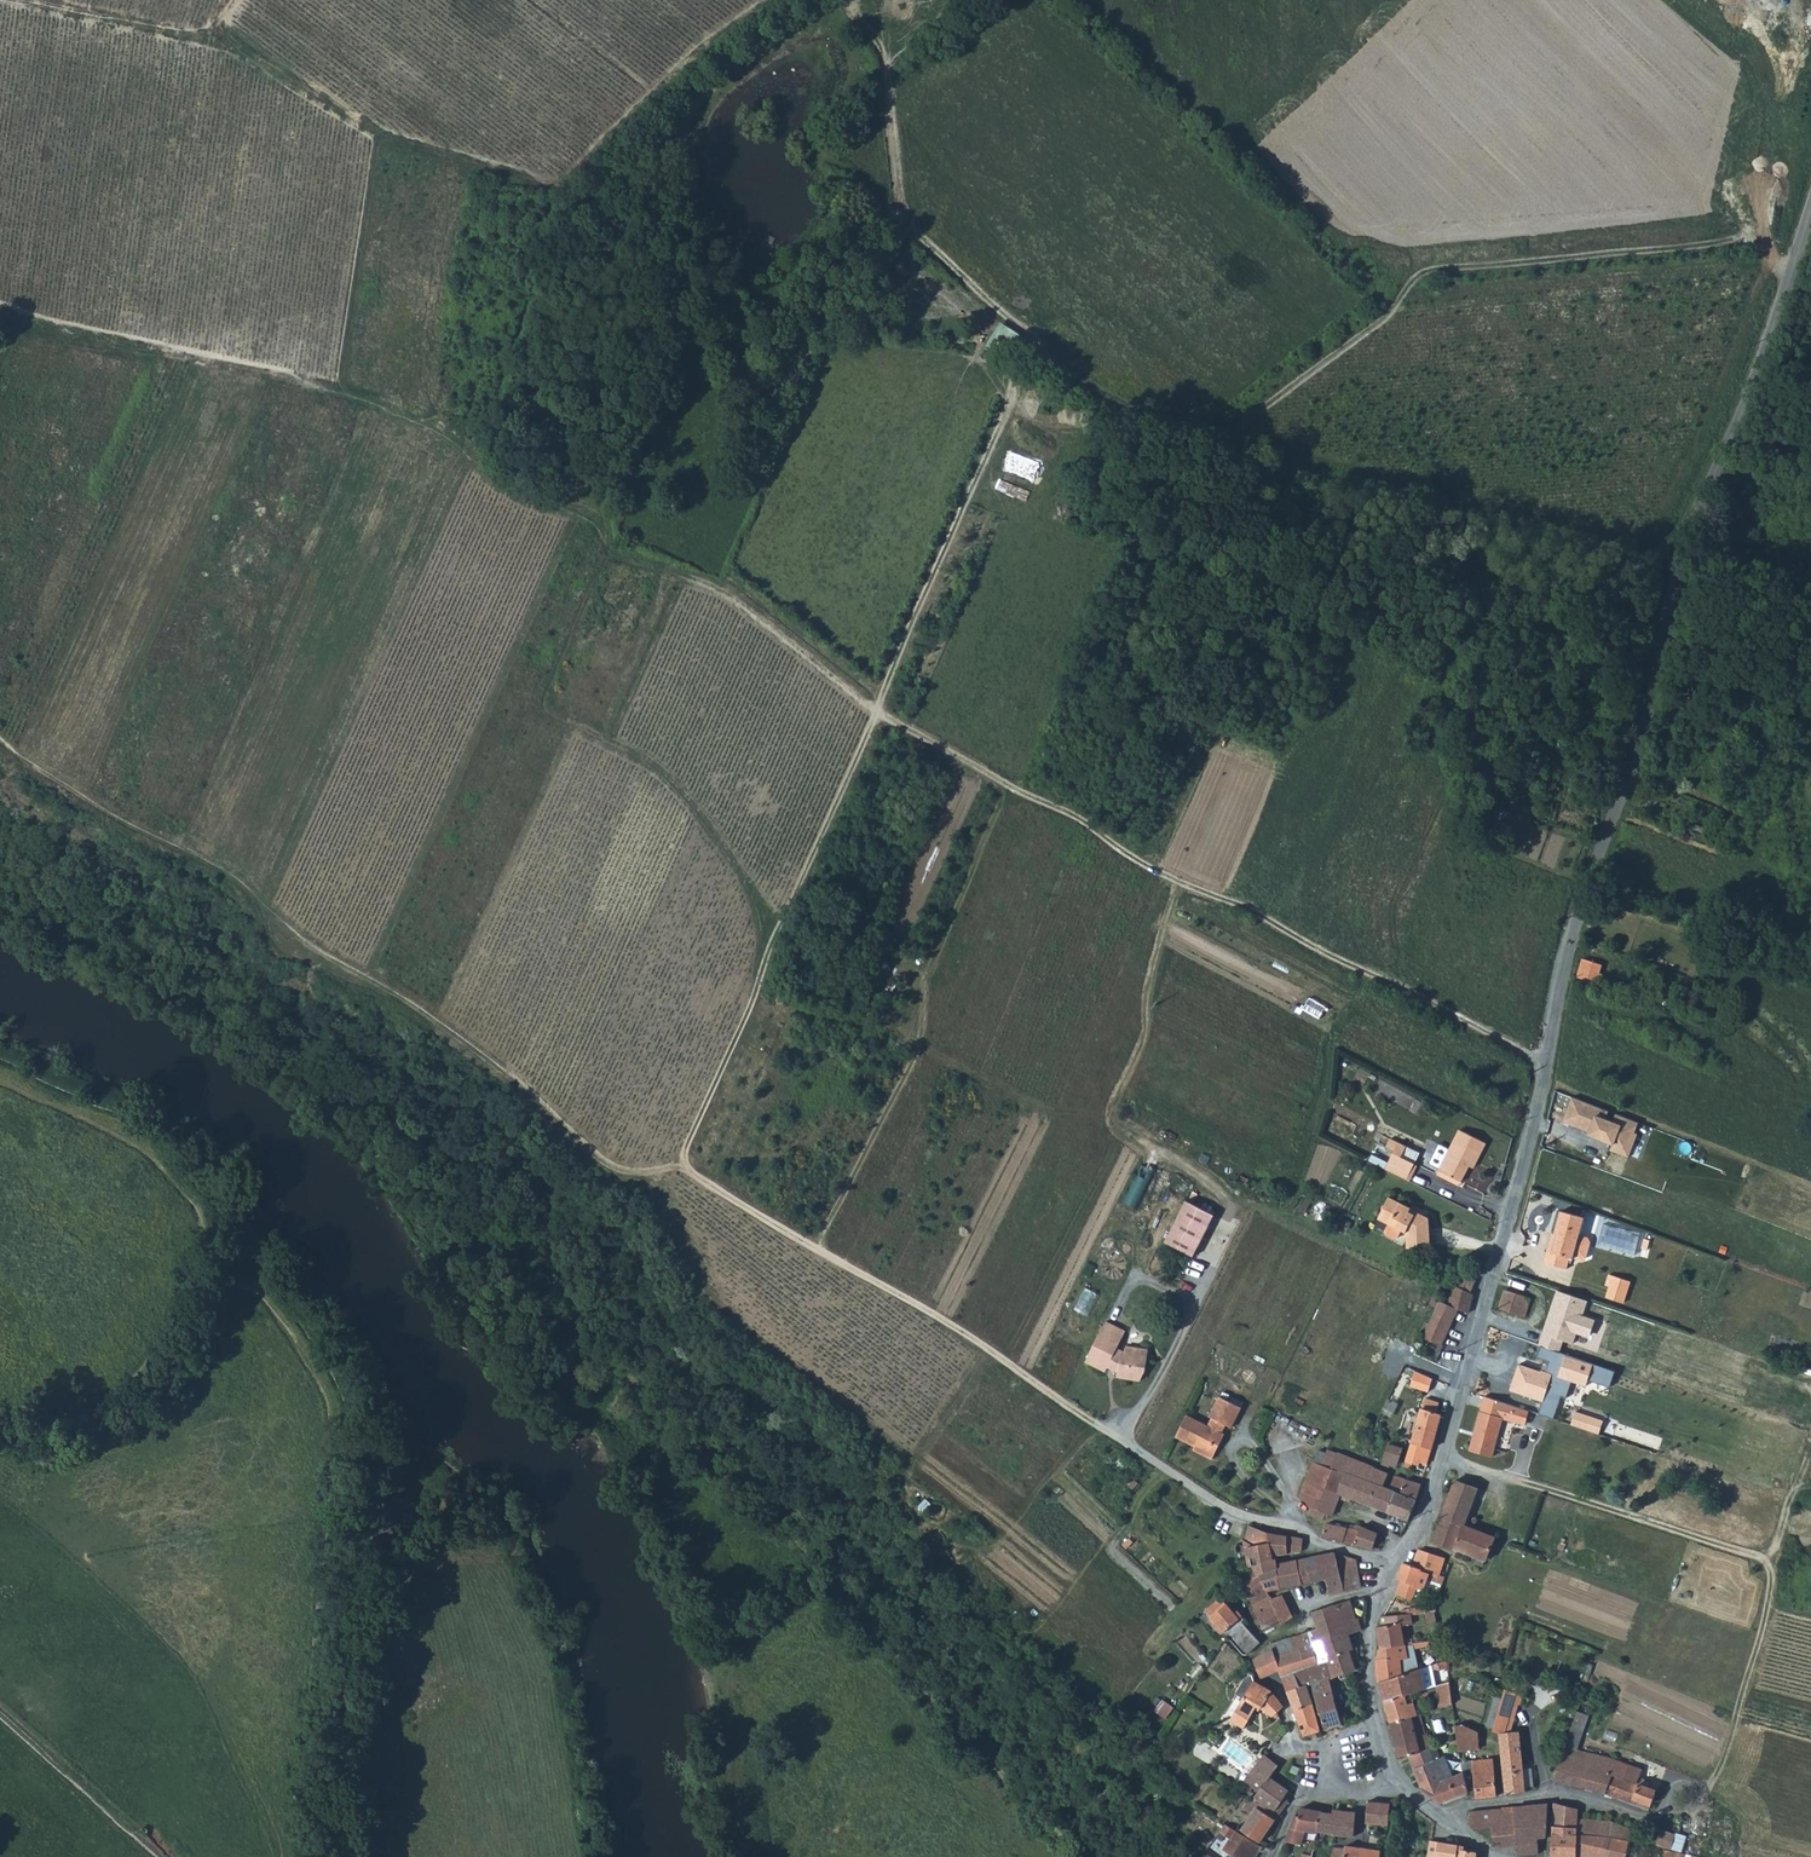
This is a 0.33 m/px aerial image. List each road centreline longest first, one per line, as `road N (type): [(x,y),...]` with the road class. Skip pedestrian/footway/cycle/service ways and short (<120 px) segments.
road 1 (track): [(1544,1069),(1289,931),(1139,861),(1085,819),(879,713),(721,585),(609,549),(604,525),(583,511),(514,488),(493,449),(335,387),(0,311)]
road 2 (track): [(1060,1856),(860,1612),(596,1343),(519,1286),(215,987),(102,897),(0,844)]
road 3 (track): [(1124,1439),(955,1324),(691,1171),(608,1164),(418,1004),(317,950),(232,876),(78,792),(0,738)]
road 4 (track): [(1792,275),(1745,240),(1440,268),(1412,282),(1322,367),(1239,426),(1206,426),(1104,395),(906,221),(881,53),(846,0)]
road 5 (unclassified): [(1544,1069),(1567,953),(1657,697),(1686,546),(1810,217)]
road 6 (track): [(691,1171),(691,1138),(750,1008),(756,919),(735,865),(675,788),(645,763),(540,708),(609,549)]
road 7 (track): [(1696,1821),(1733,1730),(1771,1597),(1770,1569),(1756,1557),(1443,1462)]
road 8 (residential): [(1392,1568),(1412,1540),(1443,1462),(1544,1069)]
road 9 (track): [(565,185),(372,132),(206,28),(236,0)]
road 10 (track): [(879,713),(1010,406),(1011,367)]
road 11 (unclassified): [(342,1856),(367,1548)]
road 12 (residential): [(1392,1568),(1230,1510),(1124,1439)]
road 13 (track): [(493,449),(531,333),(549,219),(565,185)]
road 14 (track): [(565,185),(671,76),(766,0)]
road 15 (residential): [(1434,1809),(1551,1793),(1640,1818),(1668,1812),(1696,1821)]
road 16 (residential): [(1375,1724),(1369,1651),(1392,1568)]
road 17 (residential): [(1375,1724),(1295,1753),(1294,1797)]

